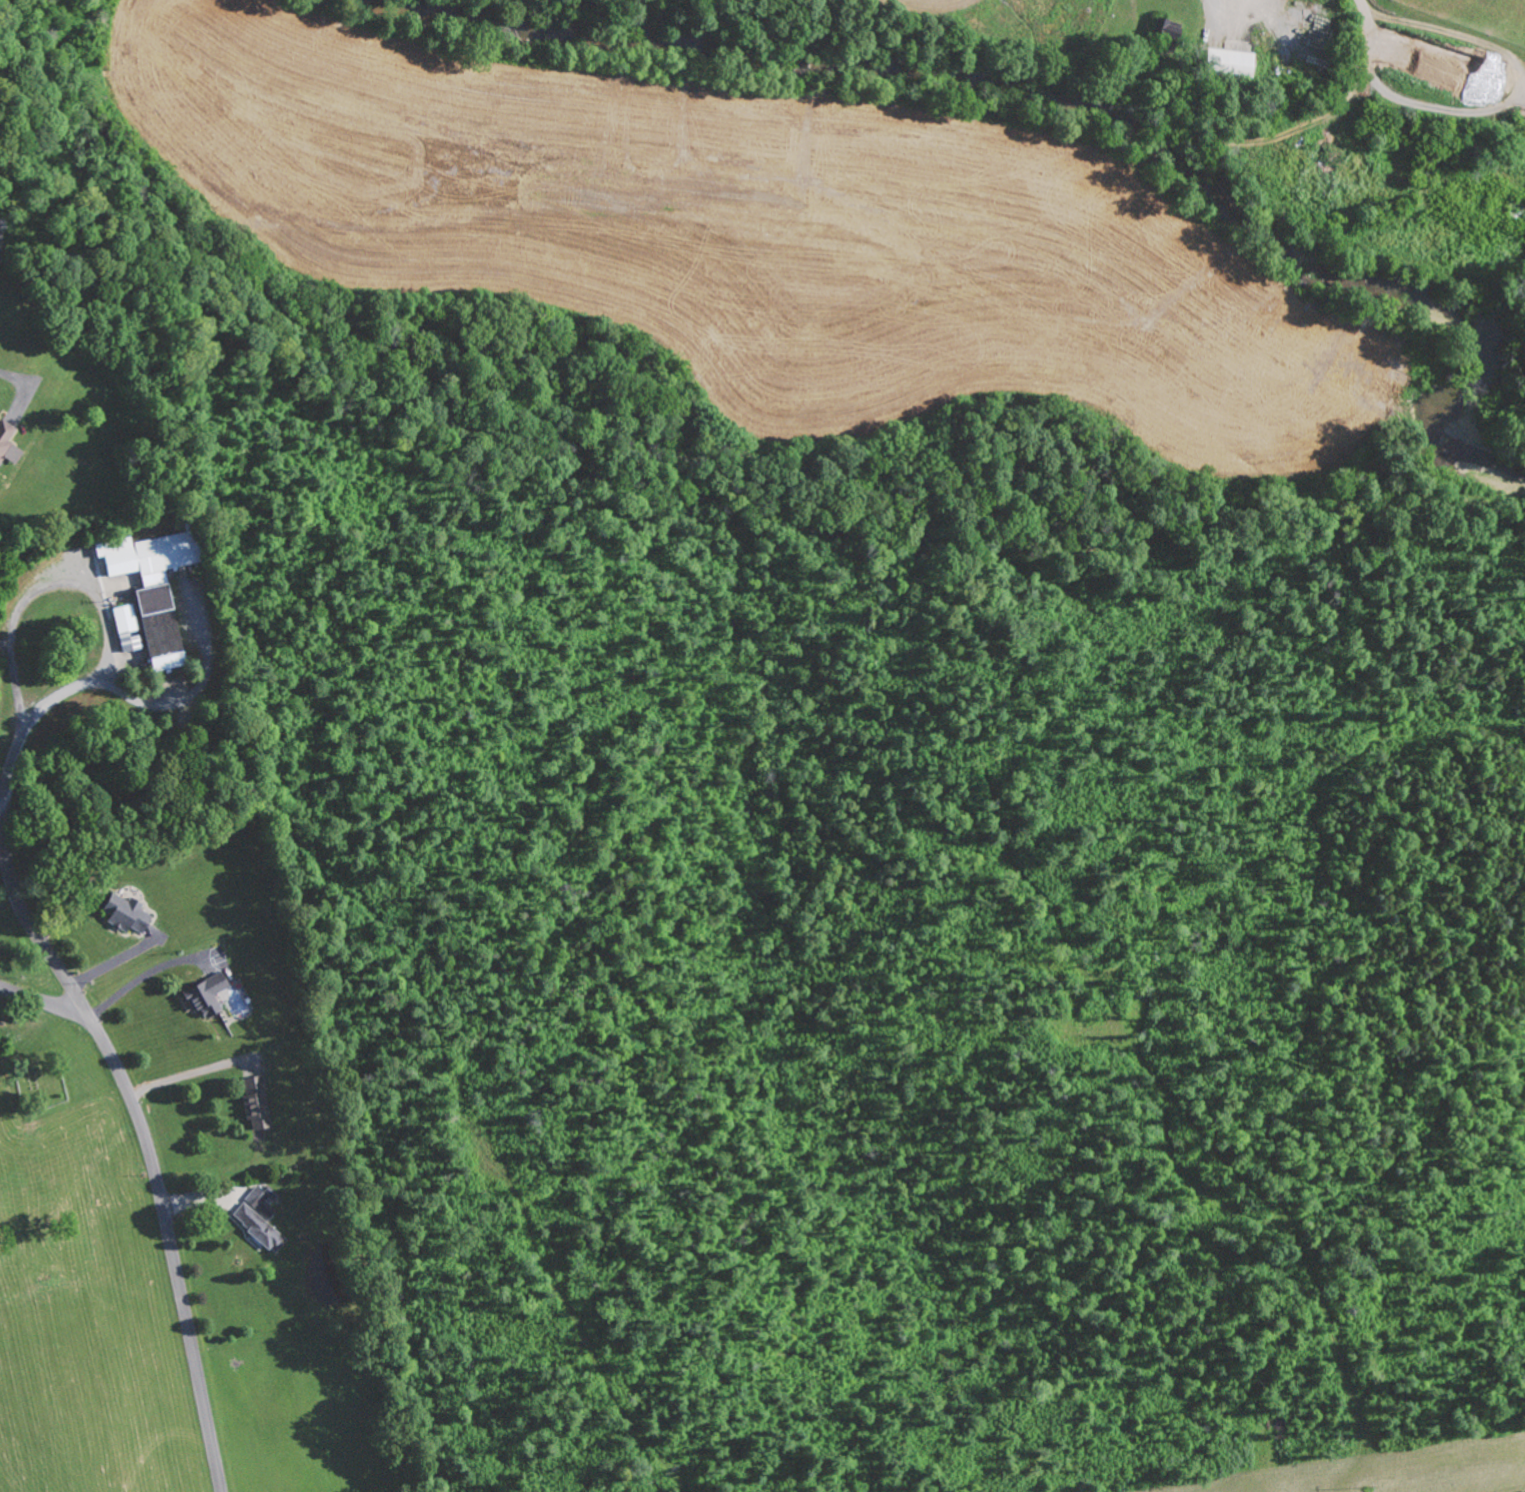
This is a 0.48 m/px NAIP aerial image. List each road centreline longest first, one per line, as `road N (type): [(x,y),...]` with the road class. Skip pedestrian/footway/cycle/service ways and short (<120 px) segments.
road 1 (residential): [(225,1491),(141,1116),(9,871),(8,782),(33,722)]

